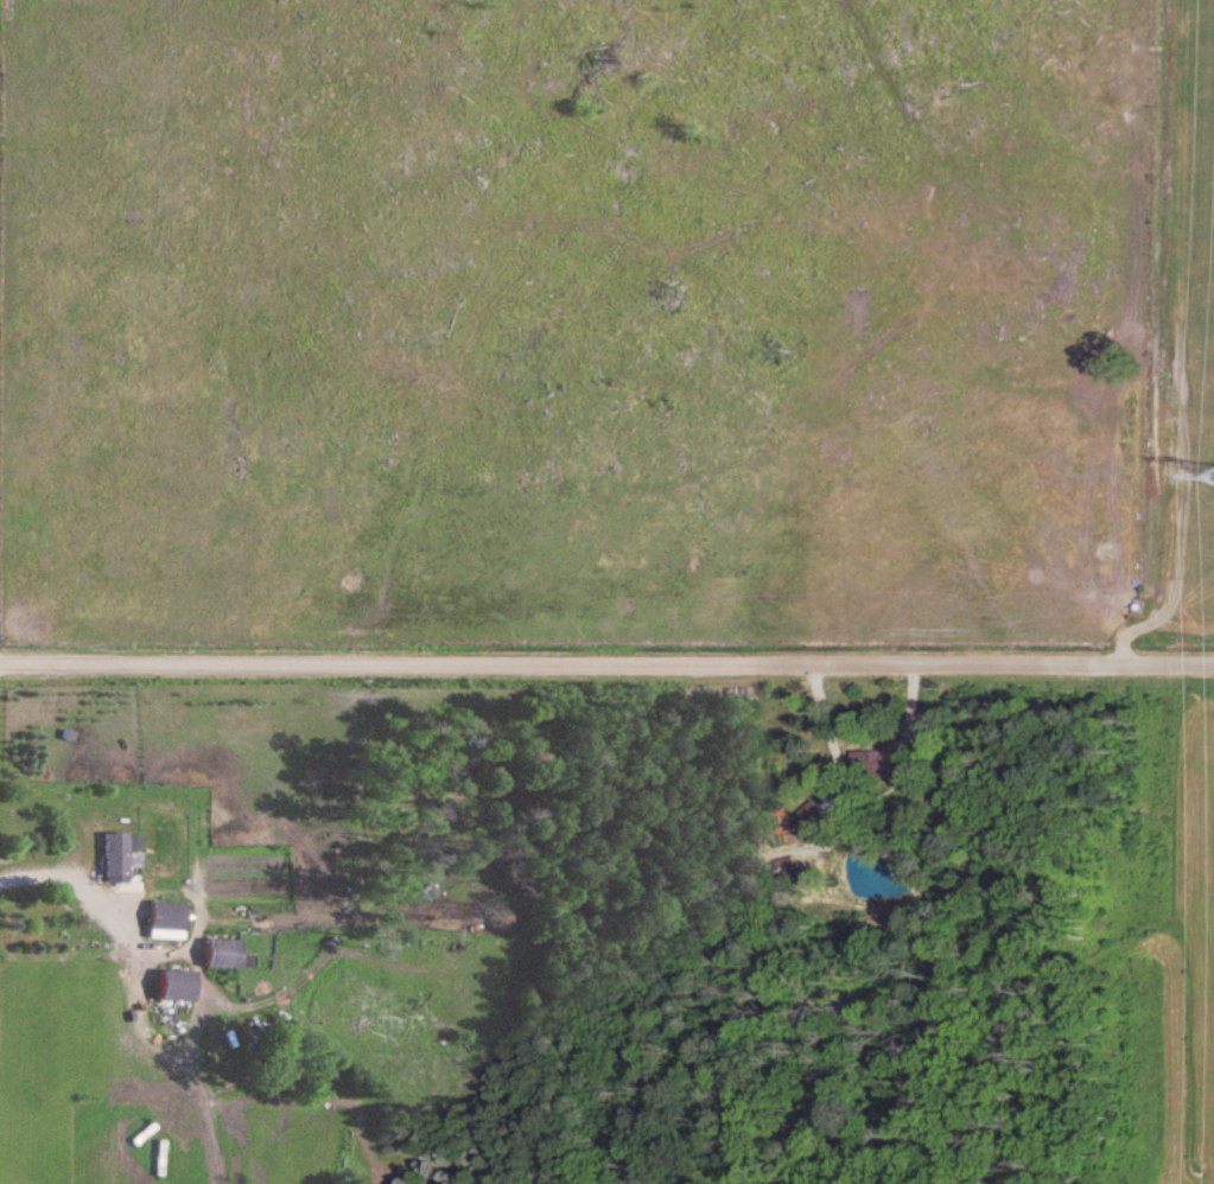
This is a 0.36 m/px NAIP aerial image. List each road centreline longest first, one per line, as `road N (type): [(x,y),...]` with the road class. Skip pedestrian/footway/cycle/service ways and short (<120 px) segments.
road 1 (residential): [(1213,666),(0,666)]

